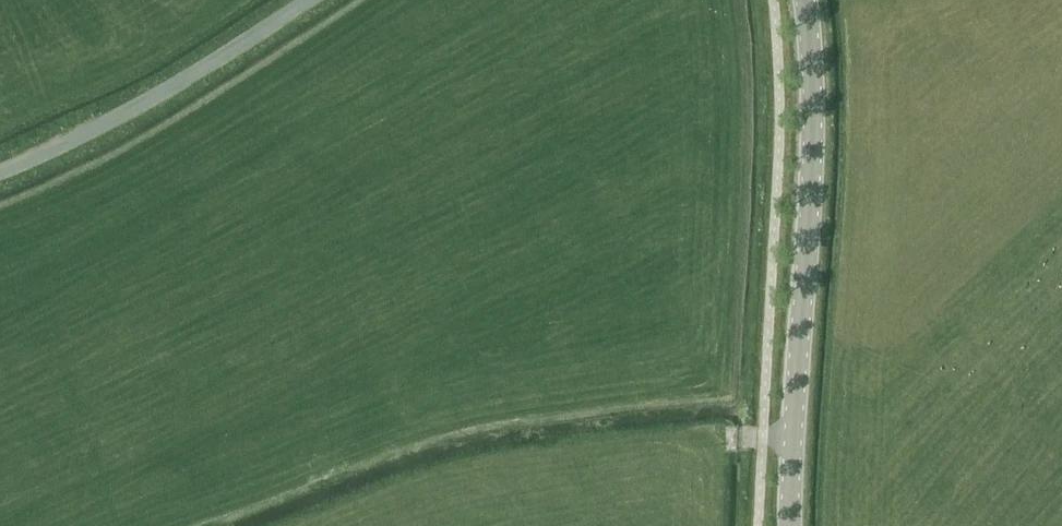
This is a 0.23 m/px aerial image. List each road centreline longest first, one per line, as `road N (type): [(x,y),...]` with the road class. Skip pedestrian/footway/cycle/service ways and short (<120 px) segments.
road 1 (secondary): [(795,525),(815,122),(806,0)]
road 2 (unclassified): [(0,172),(195,74),(307,0)]

